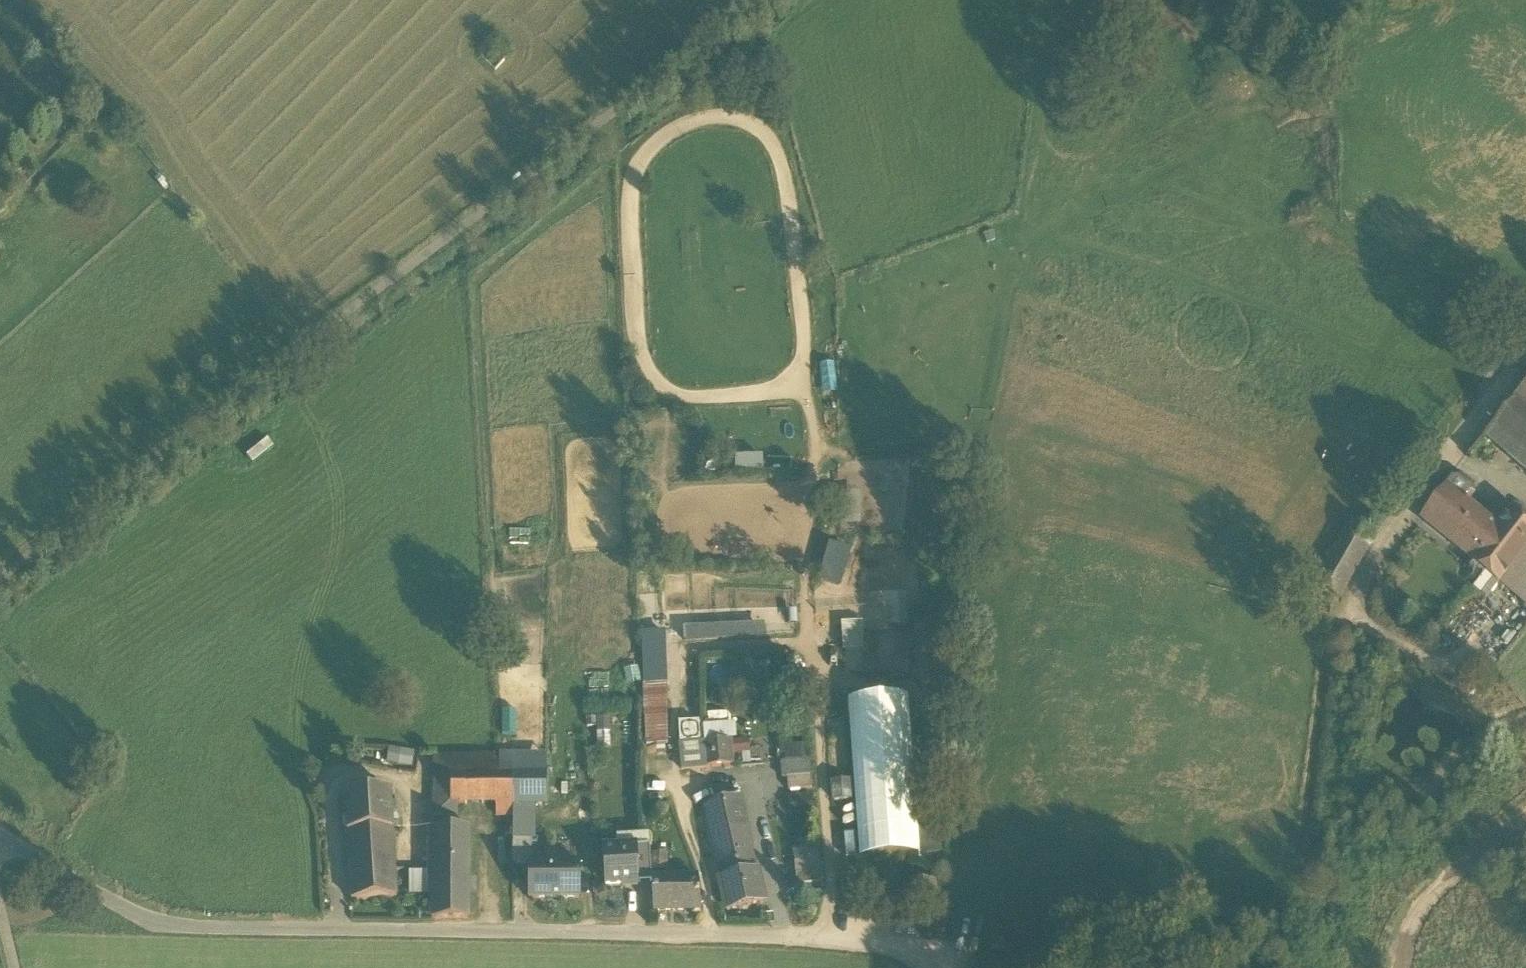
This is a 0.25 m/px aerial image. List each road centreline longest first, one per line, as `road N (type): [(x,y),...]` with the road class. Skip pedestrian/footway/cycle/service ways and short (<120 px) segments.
road 1 (residential): [(0,834),(160,924),(936,935)]
road 2 (track): [(0,576),(753,6),(748,0)]
road 3 (residential): [(1525,352),(1388,540),(1361,615)]
road 4 (track): [(1361,615),(1327,925)]

